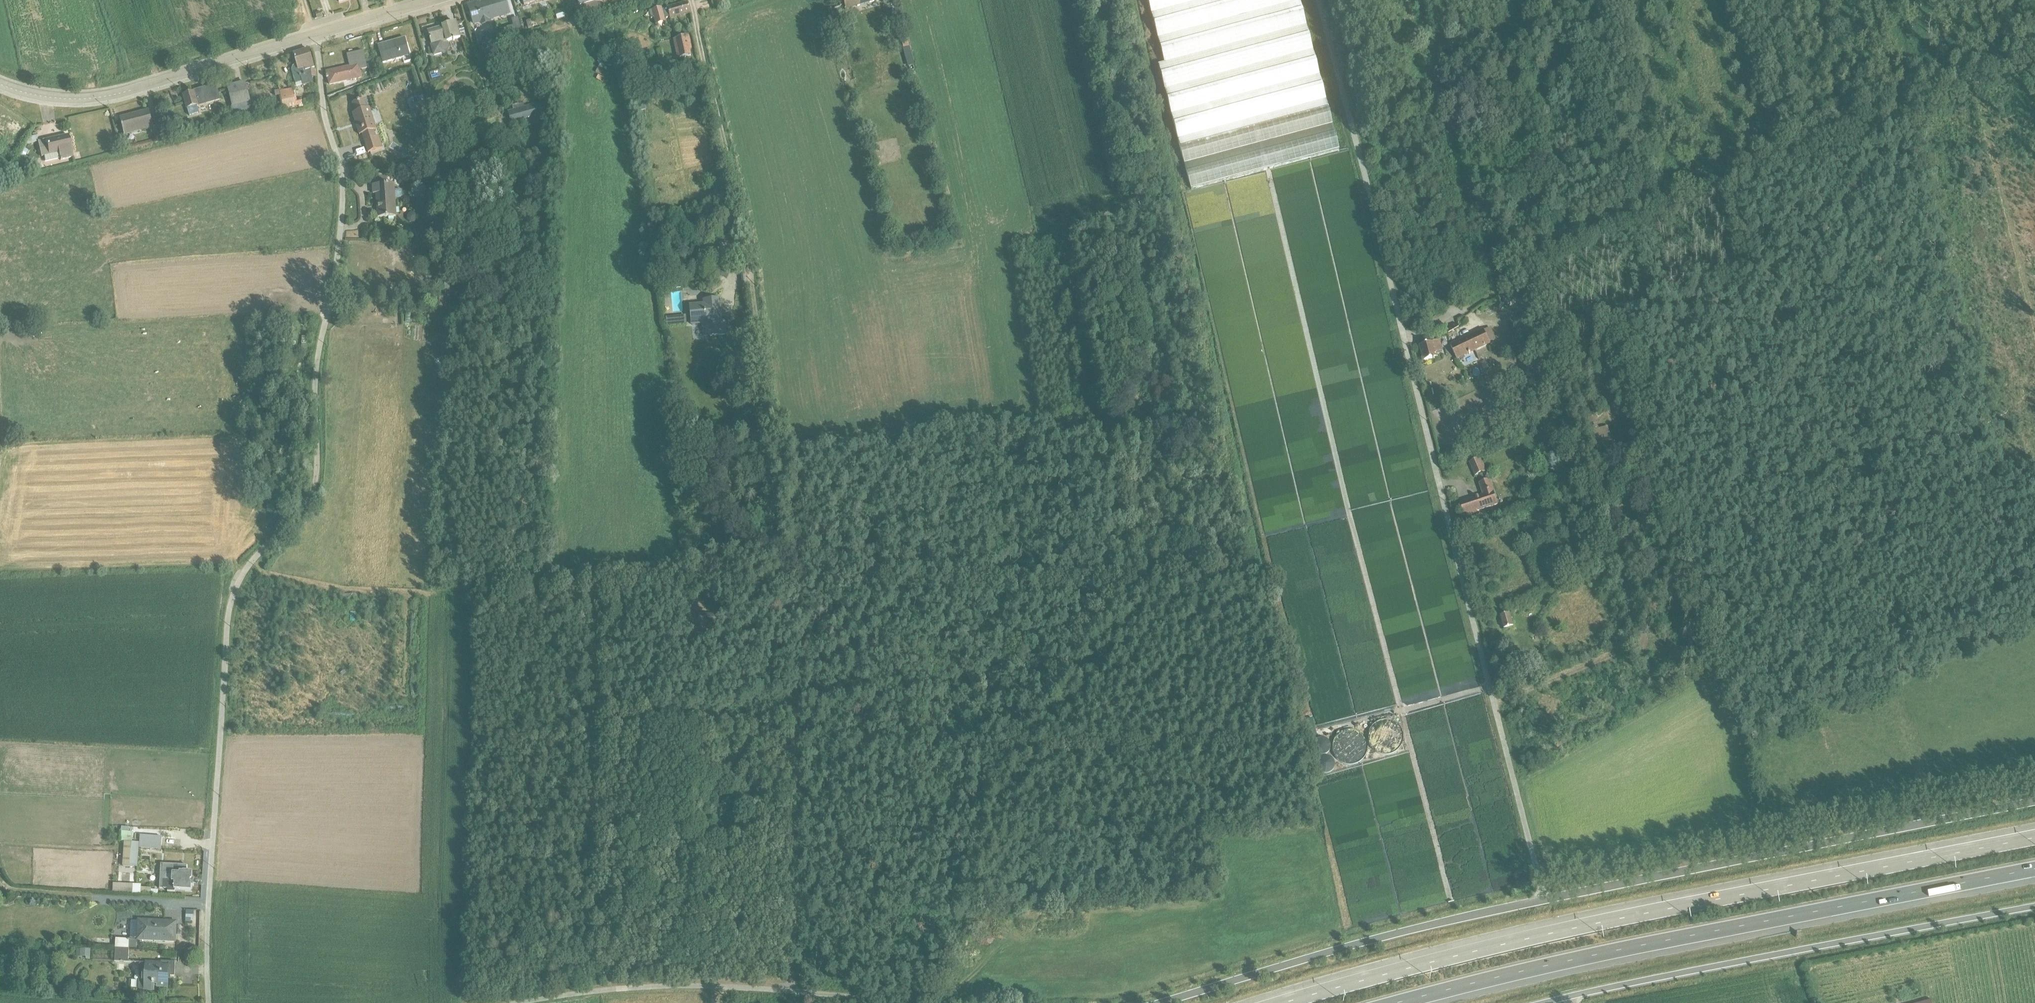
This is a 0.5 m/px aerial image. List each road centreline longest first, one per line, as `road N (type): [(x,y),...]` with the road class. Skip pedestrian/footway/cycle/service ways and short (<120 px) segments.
road 1 (unclassified): [(314,36),(342,180),(316,378),(315,480),(301,513),(234,593),(214,802),(208,1002)]
road 2 (unclassified): [(1318,0),(1545,903)]
road 3 (motorway): [(2034,837),(1624,917),(1287,1002)]
road 4 (track): [(2003,0),(2015,48),(1402,341)]
road 5 (motorway): [(1396,1002),(2034,869)]
road 6 (track): [(793,995),(801,503),(792,461)]
road 7 (unclassified): [(2034,904),(1535,1002)]
road 8 (tertiary): [(2034,804),(1545,903)]
road 9 (track): [(792,461),(773,434),(745,225),(690,0)]
road 10 (track): [(608,993),(616,759),(626,738),(635,730),(704,724),(797,727)]
road 11 (tertiary): [(1545,903),(1161,1002)]
road 12 (unclassified): [(862,1002),(706,988),(535,1002)]
road 13 (tertiary): [(314,36),(97,101),(35,99),(0,88)]
road 14 (tertiary): [(439,0),(314,36)]

